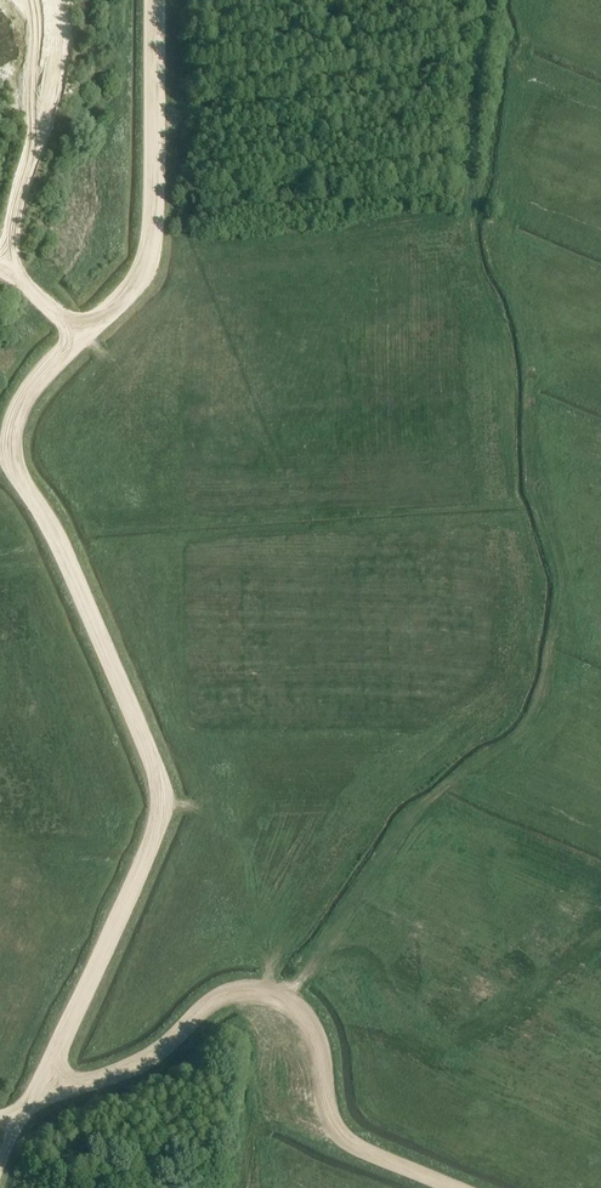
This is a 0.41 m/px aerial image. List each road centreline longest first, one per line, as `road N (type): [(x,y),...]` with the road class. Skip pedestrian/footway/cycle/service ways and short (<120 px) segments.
road 1 (track): [(155,0),(151,264),(39,379),(18,414),(10,450),(51,522),(164,801),(151,847),(0,1165)]
road 2 (track): [(455,1187),(339,1137),(325,1103),(315,1035),(290,1008),(264,997),(215,1000),(147,1058),(109,1076),(66,1085),(47,1076)]
road 3 (track): [(0,261),(40,119),(43,74),(30,36),(1,0)]

